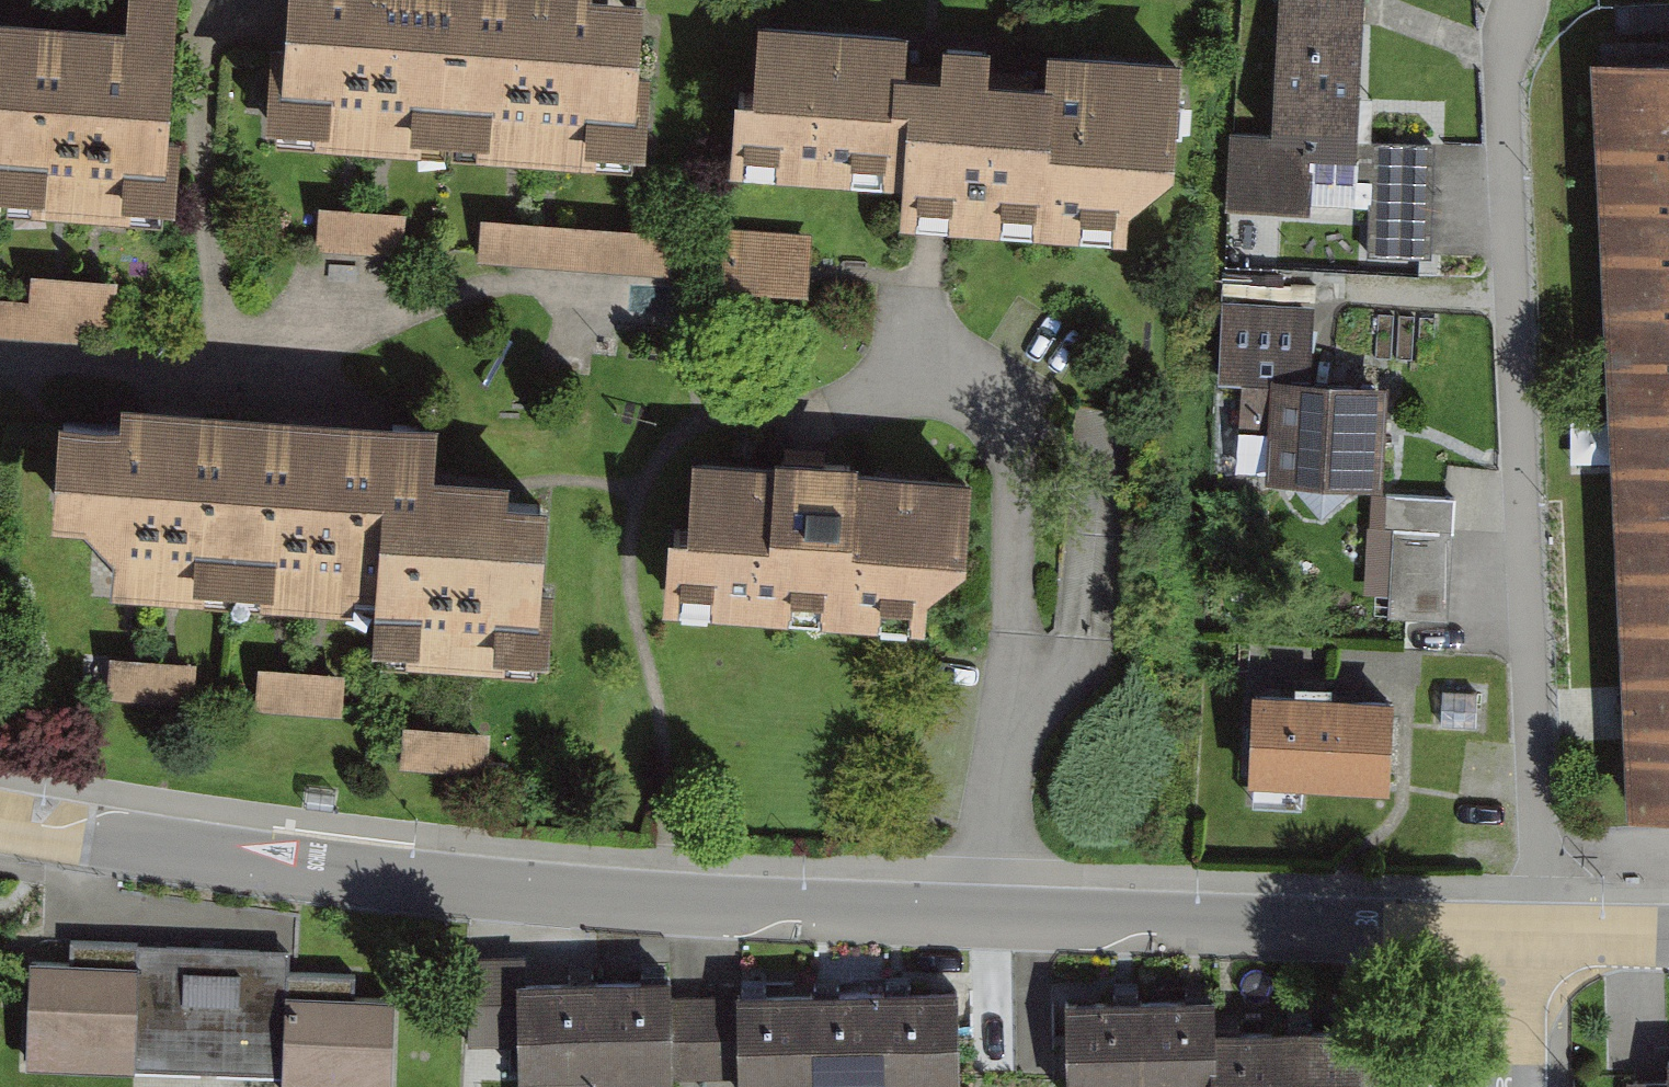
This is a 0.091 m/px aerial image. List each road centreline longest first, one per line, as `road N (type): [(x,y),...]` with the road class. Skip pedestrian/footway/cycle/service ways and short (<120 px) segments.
road 1 (residential): [(0,824),(275,867),(719,908),(1529,934)]
road 2 (residential): [(1514,0),(1501,52),(1541,890),(1529,934)]
road 3 (residential): [(1529,934),(1520,969),(1520,1086)]
road 4 (residential): [(1529,934),(1668,934)]

